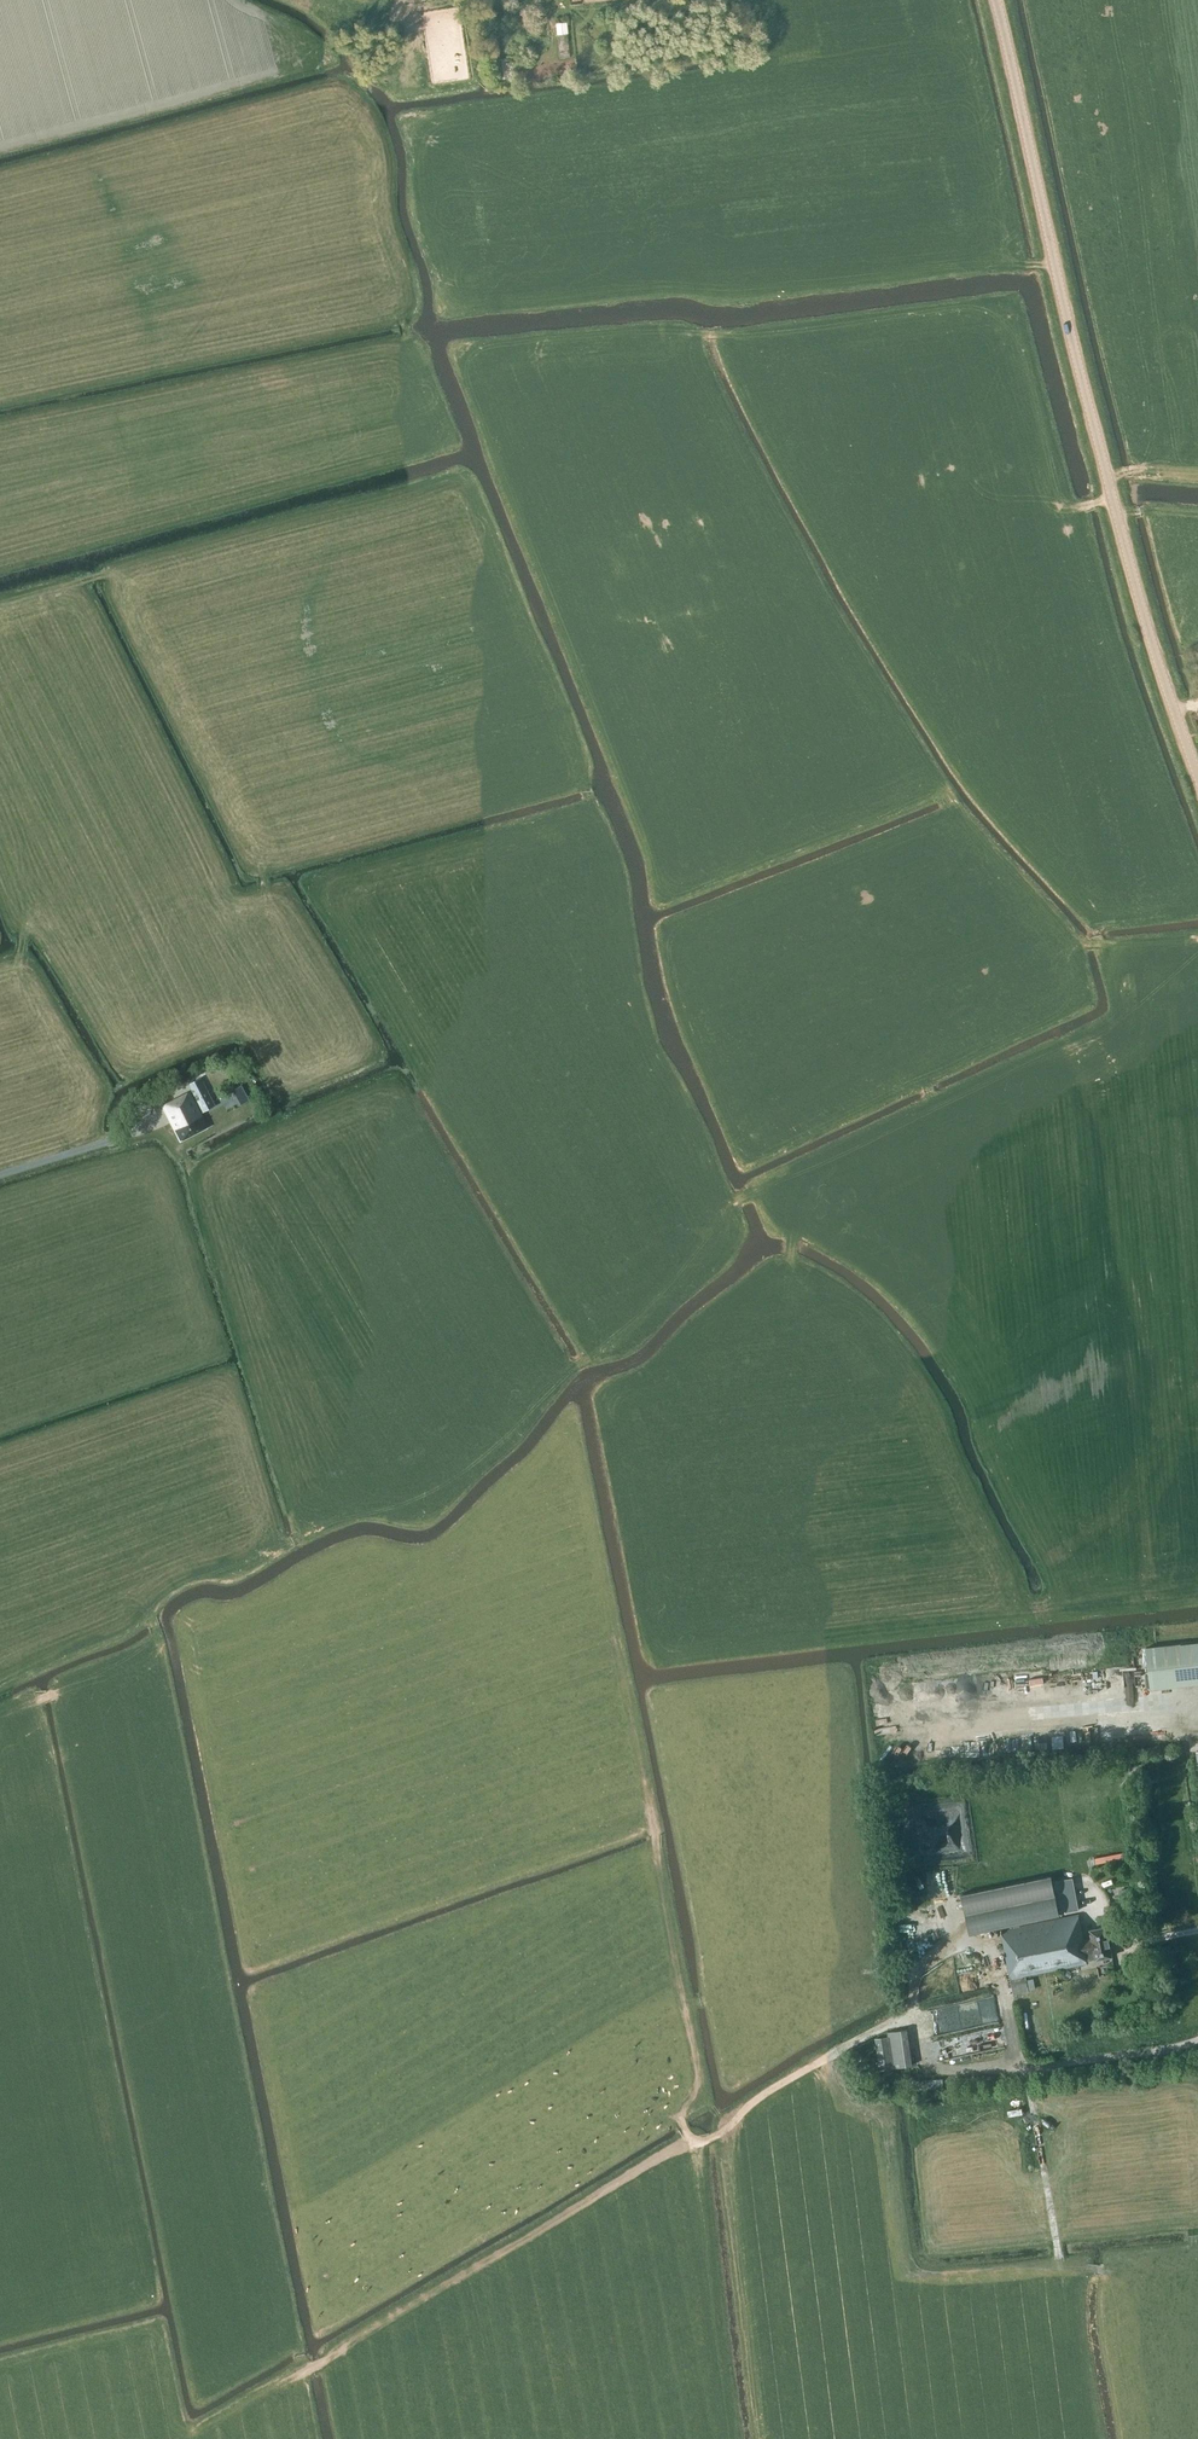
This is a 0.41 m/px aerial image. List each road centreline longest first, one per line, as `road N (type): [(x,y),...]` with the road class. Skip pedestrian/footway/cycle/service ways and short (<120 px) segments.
road 1 (secondary): [(1197,778),(1154,655),(996,0)]
road 2 (track): [(0,1178),(166,1126)]

